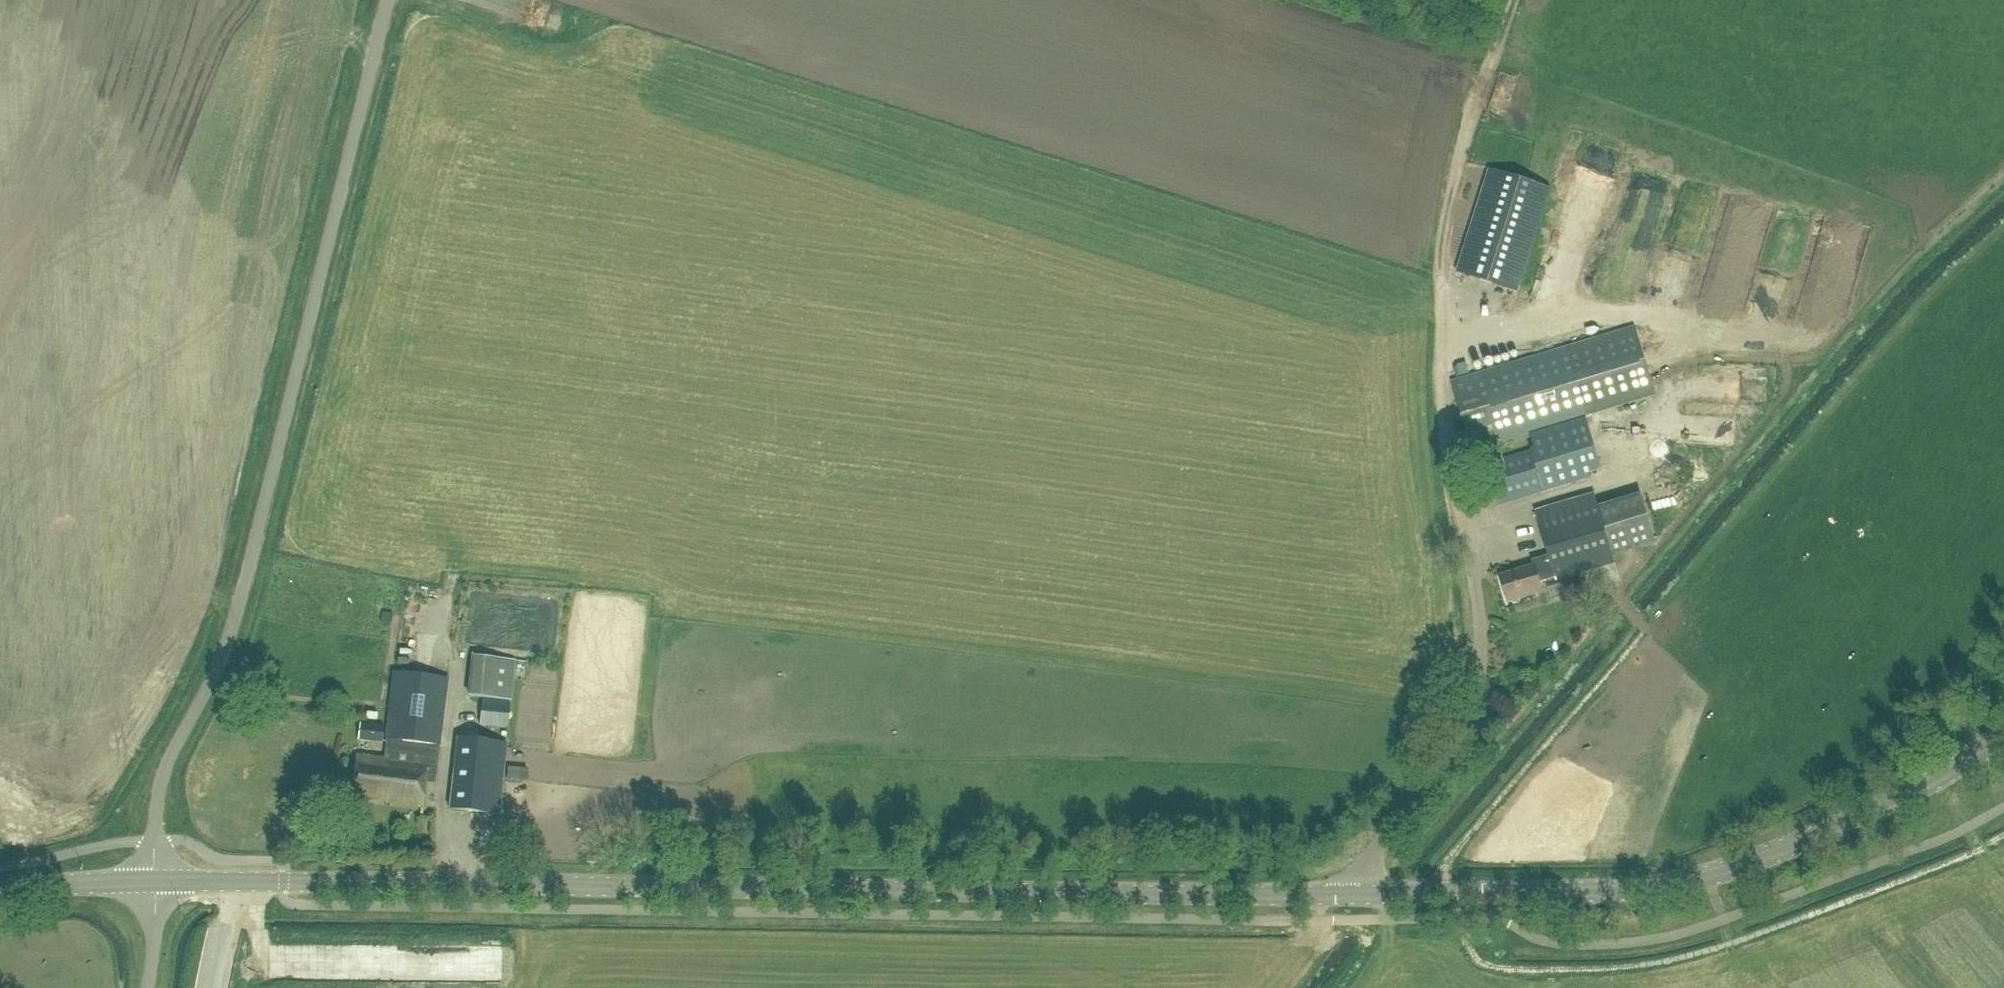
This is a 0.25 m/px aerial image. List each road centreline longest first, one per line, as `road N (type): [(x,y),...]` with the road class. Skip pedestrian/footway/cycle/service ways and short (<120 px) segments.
road 1 (tertiary): [(156,883),(1355,898),(1652,892),(1704,882),(1829,832),(1956,771),(2003,731)]
road 2 (unclassified): [(156,883),(162,782),(230,637),(388,0)]
road 3 (track): [(1460,451),(1444,389),(1442,238),(1513,0)]
road 4 (tertiary): [(0,892),(156,883)]

